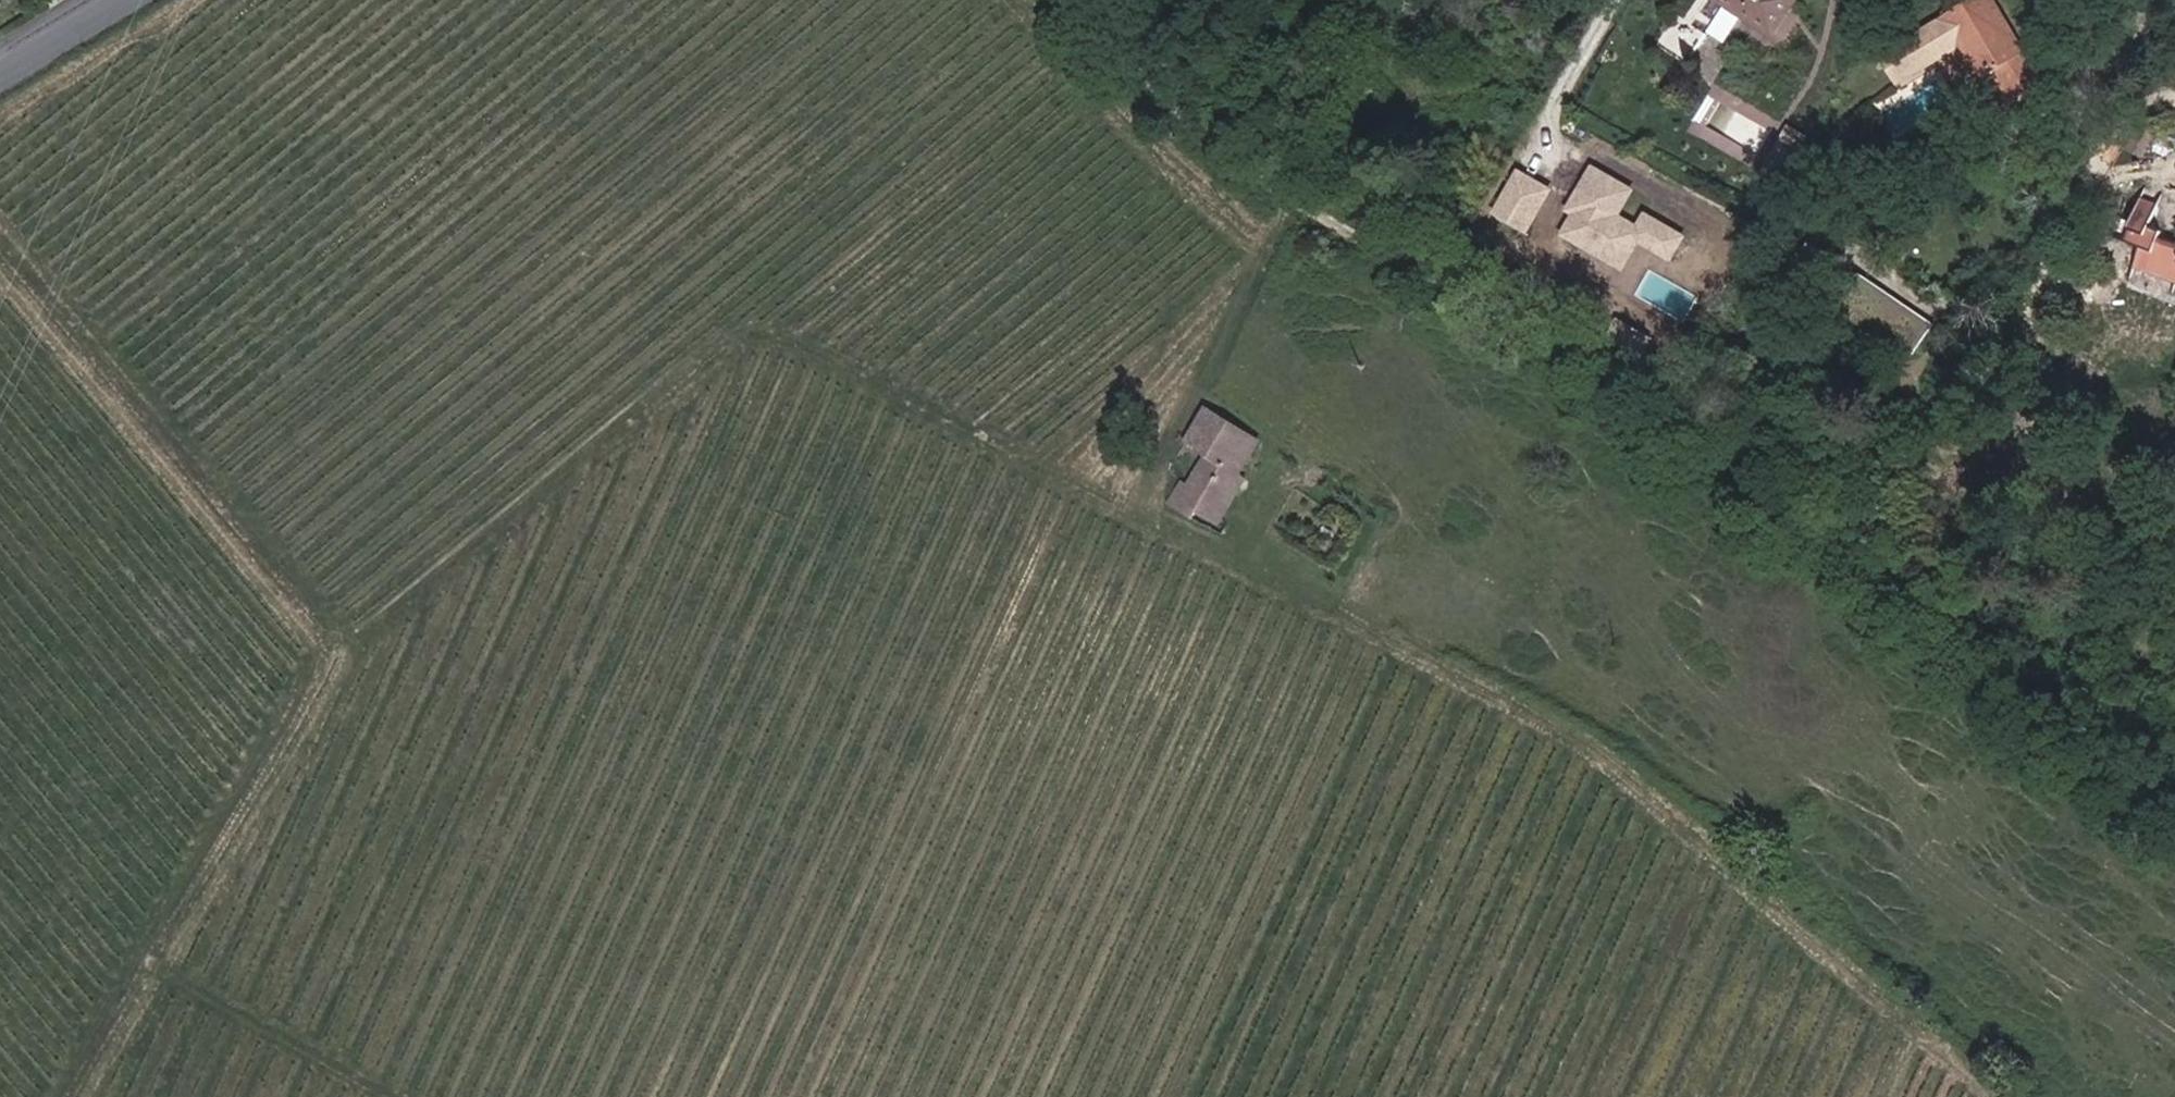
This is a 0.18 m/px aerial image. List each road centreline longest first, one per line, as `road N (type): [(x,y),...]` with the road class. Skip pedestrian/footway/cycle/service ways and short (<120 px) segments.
road 1 (unclassified): [(148,0),(0,77)]

